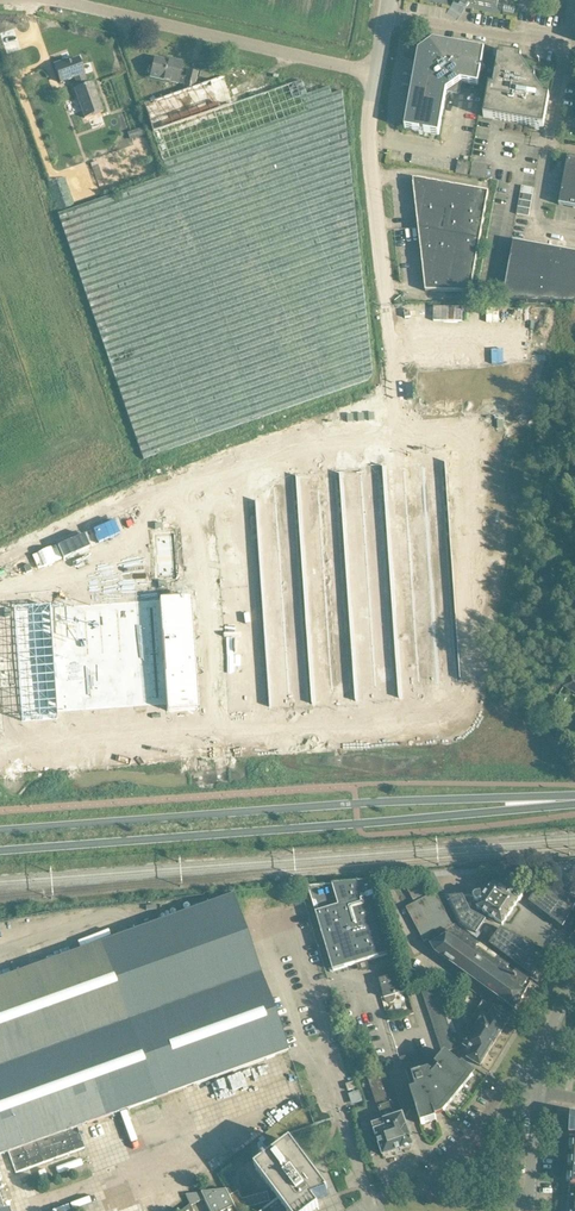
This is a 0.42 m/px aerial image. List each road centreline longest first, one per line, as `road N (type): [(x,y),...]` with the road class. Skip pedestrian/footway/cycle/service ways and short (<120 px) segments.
road 1 (unclassified): [(52,0),(377,74)]
road 2 (unclassified): [(389,325),(368,129),(377,74)]
road 3 (unclassified): [(574,236),(533,229),(566,47)]
road 4 (unclassified): [(566,47),(387,15)]
road 5 (unclassified): [(415,1191),(488,1117),(506,1085),(537,1090)]
road 6 (unclassified): [(537,1090),(555,1014),(574,976)]
road 7 (unclassified): [(528,1210),(537,1090)]

